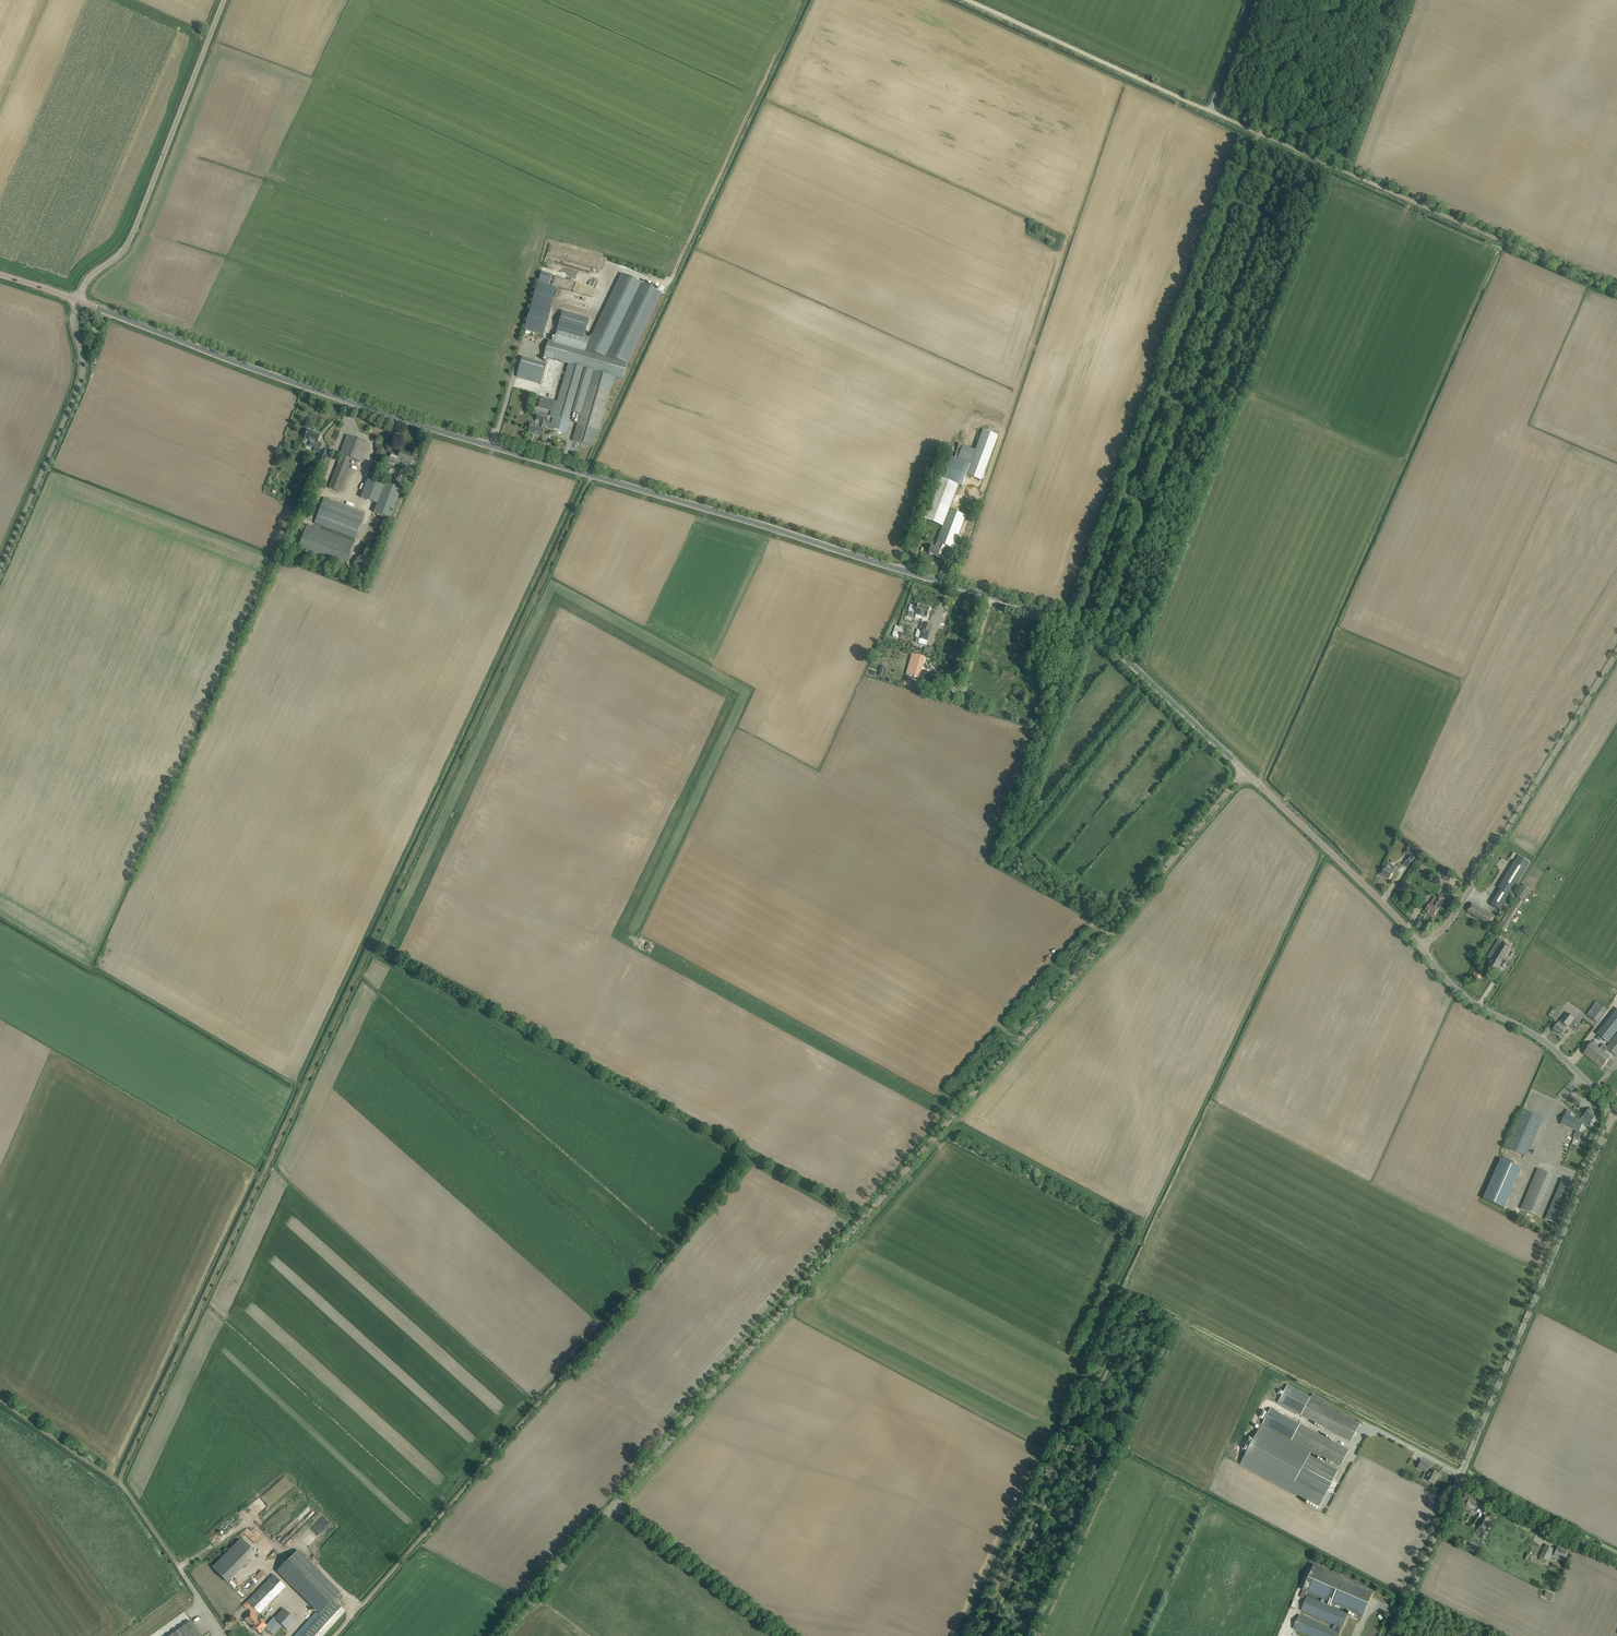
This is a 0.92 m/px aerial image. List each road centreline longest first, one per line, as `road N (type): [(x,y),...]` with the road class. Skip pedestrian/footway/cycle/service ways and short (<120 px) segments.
road 1 (tertiary): [(1246,772),(1078,623),(398,418),(77,301)]
road 2 (track): [(119,1483),(592,476)]
road 3 (unclassified): [(613,1506),(1246,772)]
road 4 (track): [(1078,623),(1259,133)]
road 5 (unclassified): [(1616,293),(1210,110)]
road 6 (unclassified): [(1461,1477),(1616,1114)]
road 7 (track): [(1251,0),(1210,110),(969,0)]
road 8 (tertiary): [(1421,946),(1450,919),(1616,650)]
road 9 (track): [(986,1635),(1134,1313)]
road 10 (unclassified): [(77,301),(89,276),(133,234),(224,0)]
road 11 (unclassified): [(0,569),(77,390),(77,301)]
road 12 (tertiary): [(1616,1110),(1545,1042),(1463,995),(1421,946)]
road 13 (tertiary): [(1421,946),(1246,772)]
road 14 (unclassified): [(786,1635),(613,1506)]
road 15 (unclassified): [(1616,1562),(1461,1477)]
road 16 (unclassified): [(499,1635),(613,1506)]
road 17 (unclassified): [(1393,1635),(1461,1477)]
road 18 (track): [(0,1399),(119,1483)]

